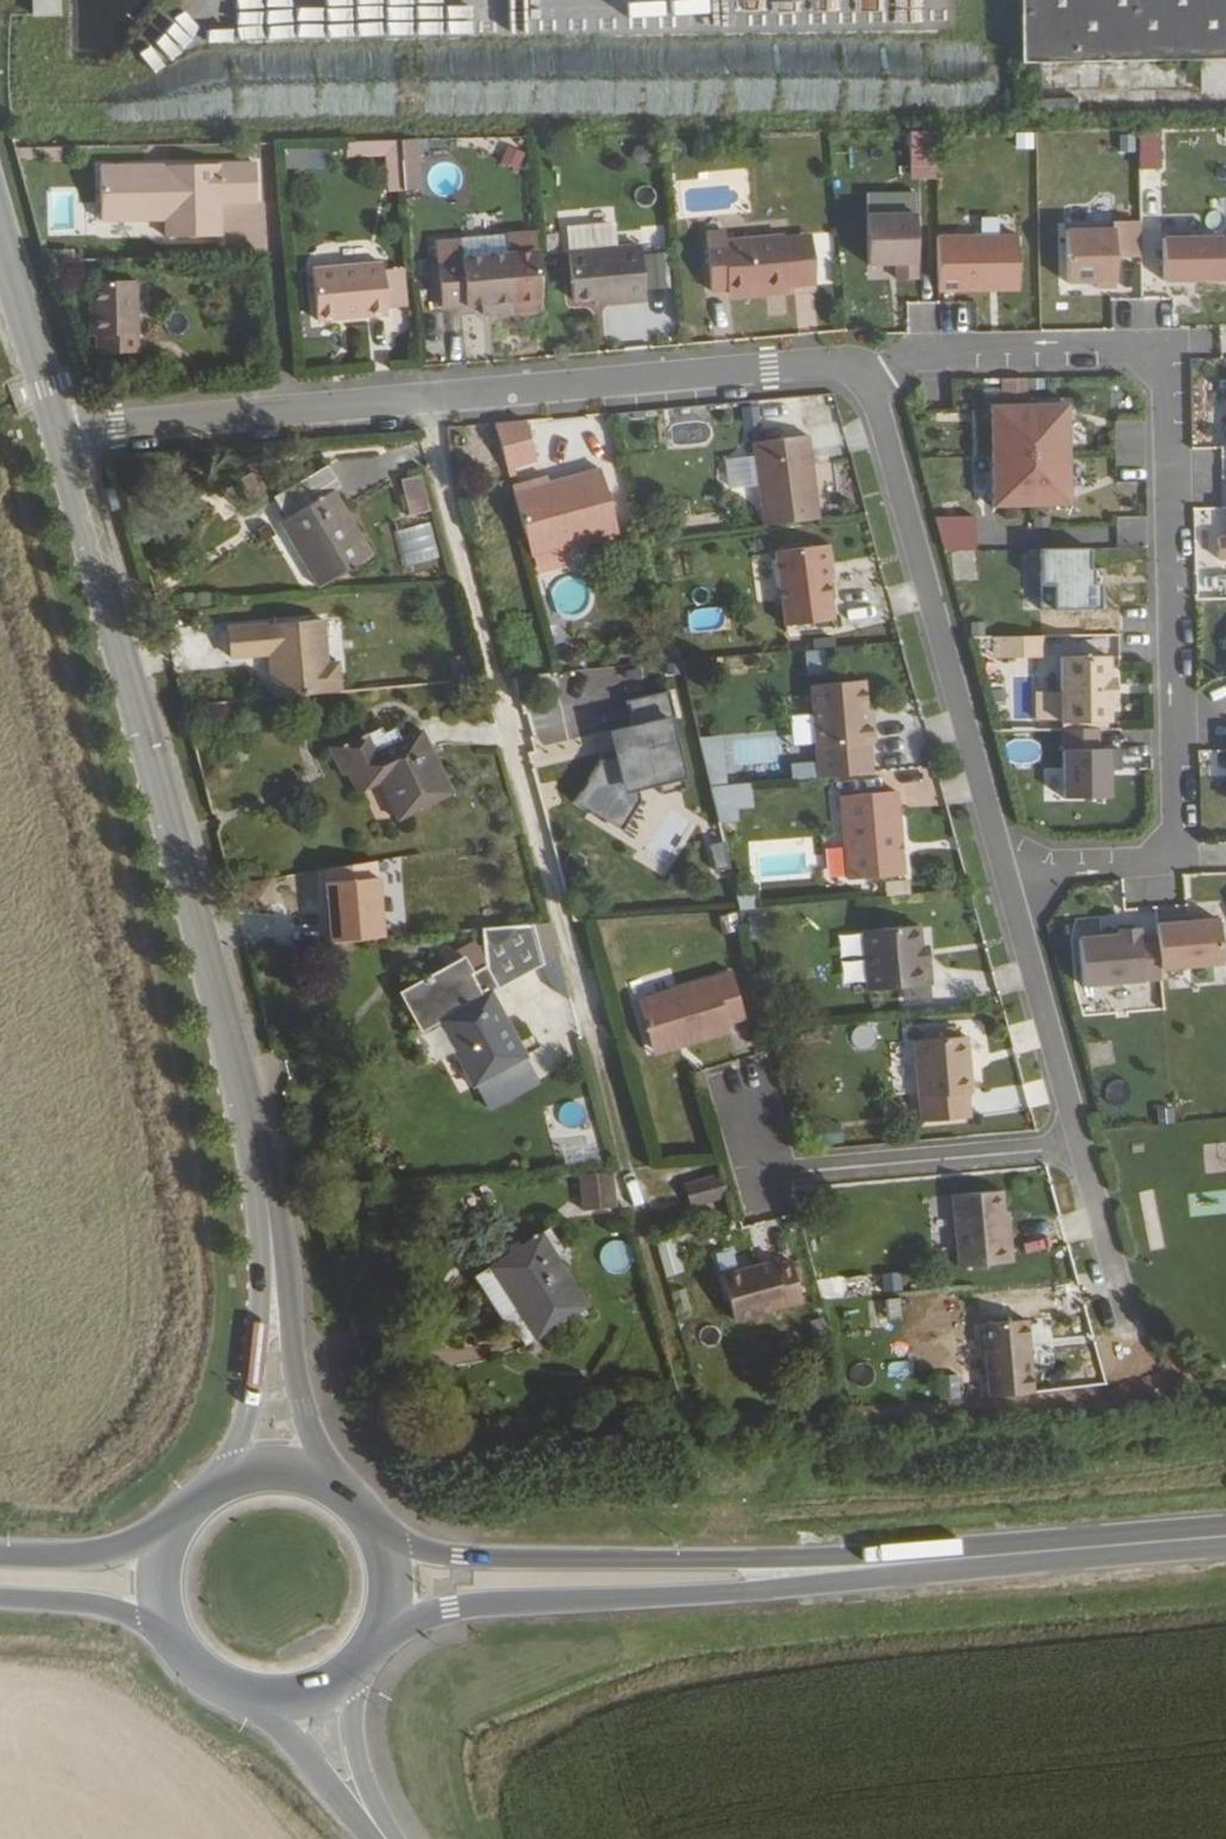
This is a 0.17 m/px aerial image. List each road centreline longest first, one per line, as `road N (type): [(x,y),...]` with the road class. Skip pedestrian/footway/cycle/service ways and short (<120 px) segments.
road 1 (residential): [(1005,879),(1161,863),(1175,831),(1166,376),(1138,342),(931,344),(887,369),(862,368)]
road 2 (residential): [(862,368),(837,361),(60,431)]
road 3 (tertiary): [(264,1181),(60,431)]
road 4 (residential): [(1005,879),(878,399),(862,368)]
road 5 (primary): [(861,1568),(753,1559),(460,1557),(407,1546),(361,1515)]
road 6 (primary): [(378,1624),(528,1601),(754,1590),(861,1568)]
road 7 (residential): [(1076,1147),(764,1175),(748,1097)]
road 8 (primary): [(861,1568),(1225,1537)]
road 9 (tertiary): [(316,1481),(288,1280),(264,1181)]
road 10 (tertiary): [(264,1181),(262,1280),(231,1479)]
road 11 (residential): [(1076,1147),(1005,879)]
road 12 (tertiary): [(60,431),(0,242)]
road 13 (tertiary): [(254,1697),(376,1838)]
road 14 (residential): [(1128,1316),(1076,1147)]
road 15 (tertiary): [(393,1838),(355,1755),(346,1670)]
road 16 (primary): [(165,1546),(0,1553)]
road 17 (primary): [(0,1598),(162,1615)]
road 18 (primary): [(162,1615),(196,1670),(254,1697)]

